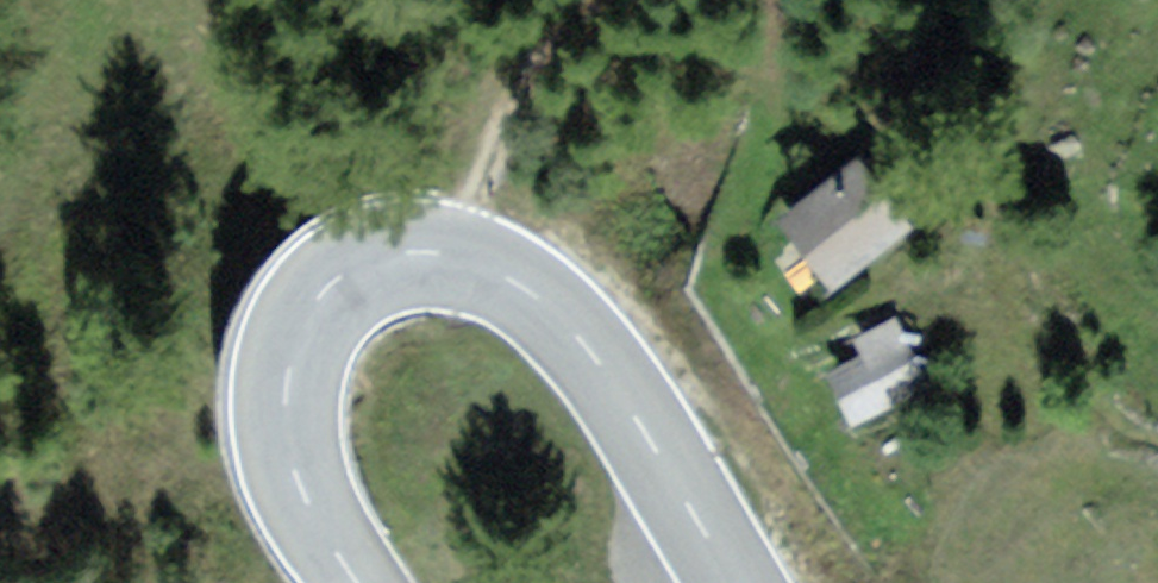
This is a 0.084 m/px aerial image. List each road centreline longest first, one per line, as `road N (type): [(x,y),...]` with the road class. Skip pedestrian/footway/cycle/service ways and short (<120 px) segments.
road 1 (secondary): [(737,582),(602,362),(564,317),(525,285),(432,253),(392,255),(322,295),(285,372),(291,465),(357,582)]
road 2 (track): [(450,257),(569,0)]
road 3 (track): [(764,0),(777,58),(742,204)]

